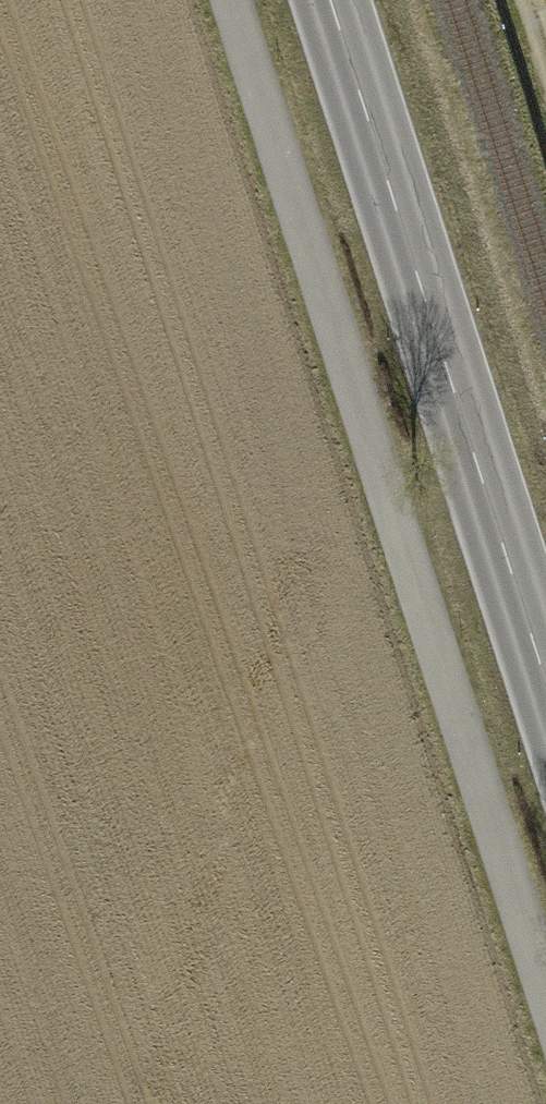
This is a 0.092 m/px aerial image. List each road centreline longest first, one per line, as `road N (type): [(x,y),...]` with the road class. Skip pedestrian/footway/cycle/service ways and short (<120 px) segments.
road 1 (track): [(545,997),(230,0)]
road 2 (secondary): [(328,0),(545,693)]

